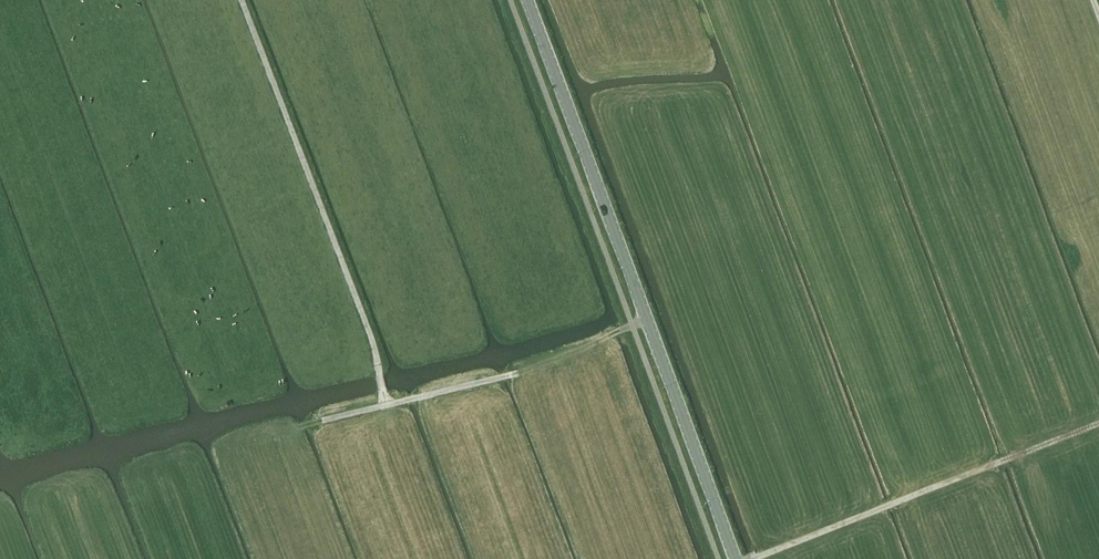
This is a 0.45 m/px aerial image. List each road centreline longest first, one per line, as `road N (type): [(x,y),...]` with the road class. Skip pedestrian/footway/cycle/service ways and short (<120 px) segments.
road 1 (tertiary): [(735,558),(528,0)]
road 2 (track): [(382,408),(374,344),(243,0)]
road 3 (track): [(756,558),(1098,419)]
road 4 (track): [(309,425),(517,374)]

